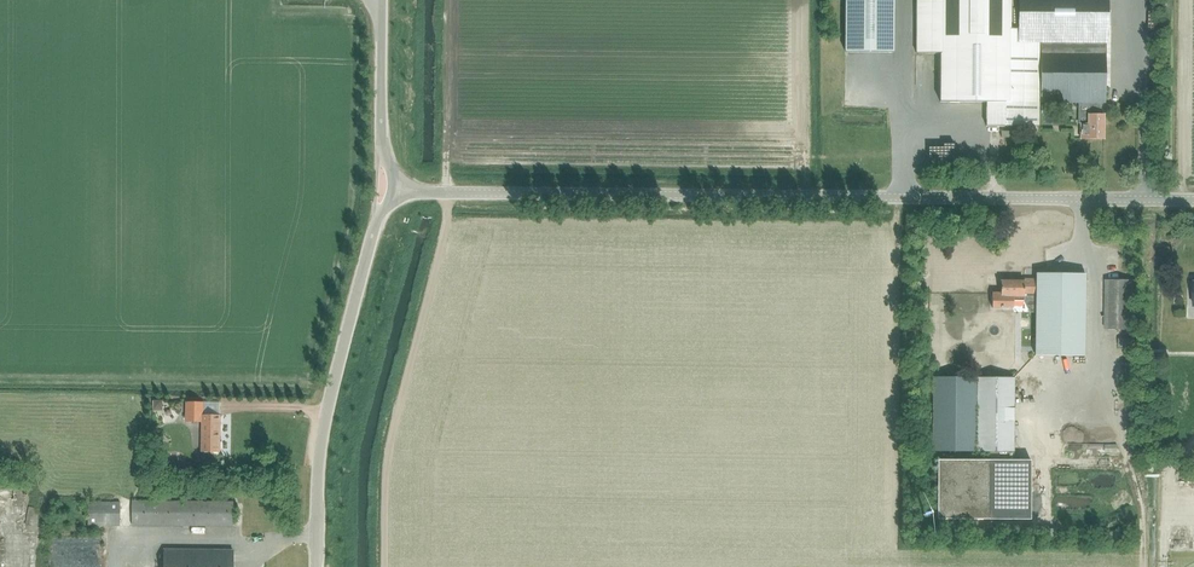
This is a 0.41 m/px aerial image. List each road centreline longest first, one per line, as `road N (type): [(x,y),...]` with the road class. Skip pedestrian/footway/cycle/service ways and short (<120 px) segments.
road 1 (unclassified): [(1193,200),(394,190)]
road 2 (unclassified): [(316,566),(324,424),(374,227),(394,190)]
road 3 (unclassified): [(394,190),(381,143),(382,0)]

